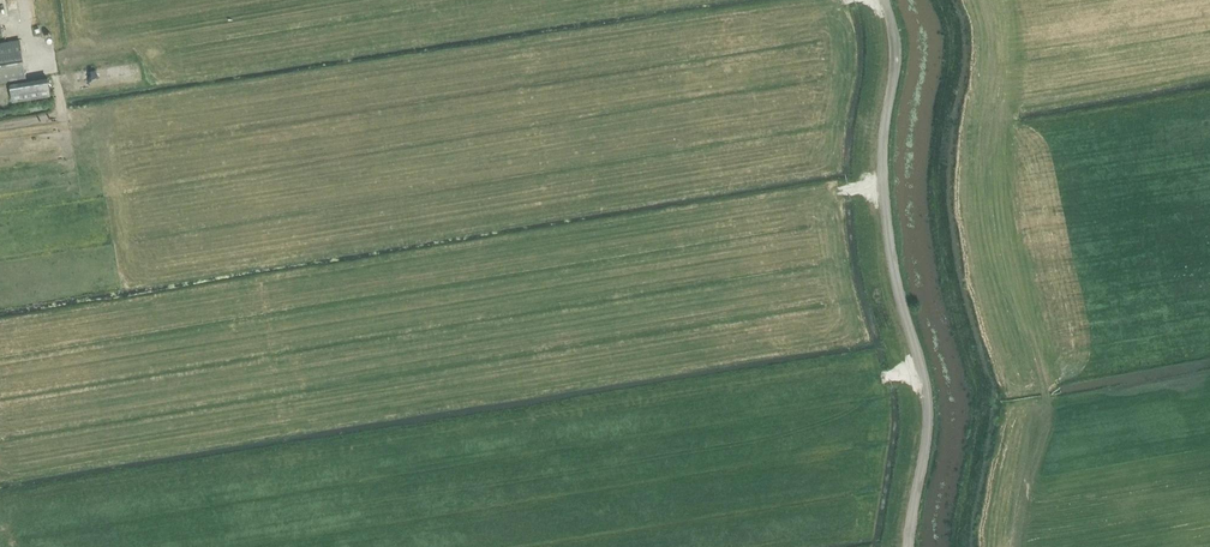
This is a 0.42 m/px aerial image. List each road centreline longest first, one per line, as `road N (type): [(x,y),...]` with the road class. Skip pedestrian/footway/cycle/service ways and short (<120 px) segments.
road 1 (track): [(912,546),(930,403),(885,202),(883,153),(898,65),(884,0)]

